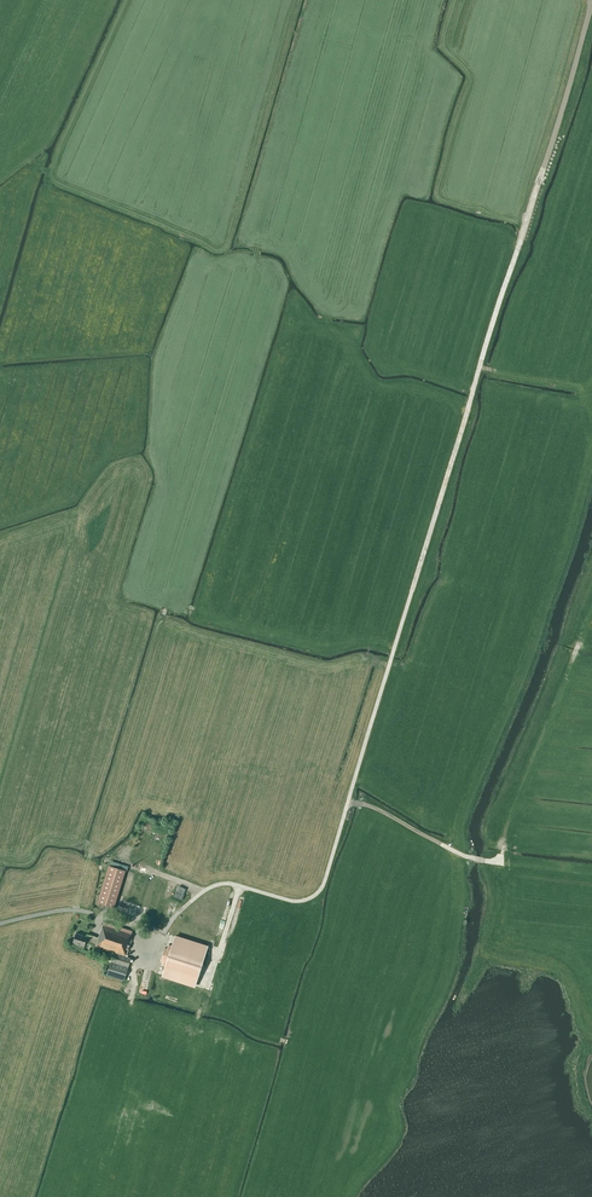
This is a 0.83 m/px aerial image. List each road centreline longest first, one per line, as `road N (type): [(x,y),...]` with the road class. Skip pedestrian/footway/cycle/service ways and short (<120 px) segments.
road 1 (track): [(347,804),(560,115),(588,0)]
road 2 (track): [(91,913),(159,930),(208,889),(228,884),(303,901),(321,889),(347,804),(355,803),(463,855),(501,861),(507,824),(591,598)]

